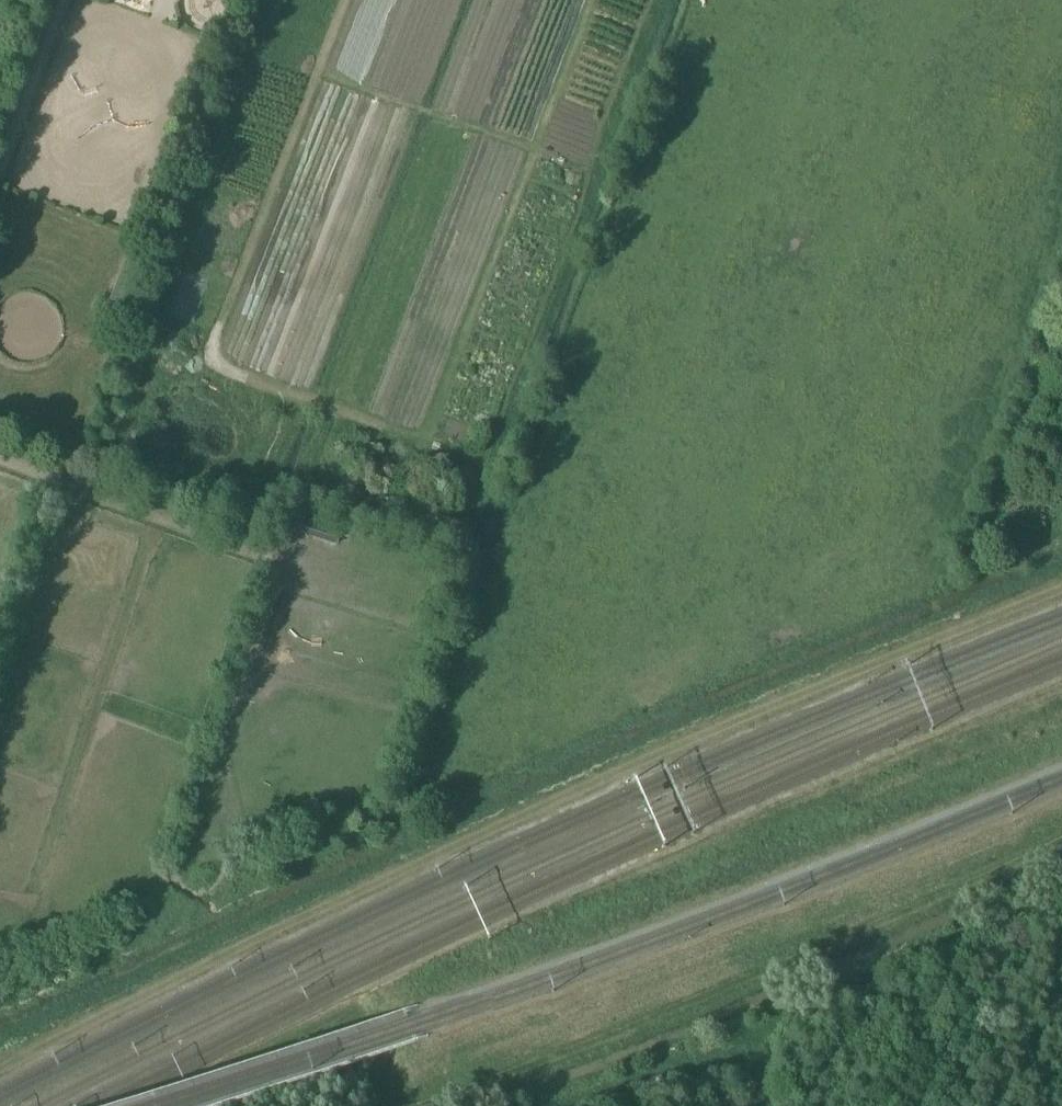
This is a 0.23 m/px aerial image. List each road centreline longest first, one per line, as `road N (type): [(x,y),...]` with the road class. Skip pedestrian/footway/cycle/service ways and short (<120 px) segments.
road 1 (track): [(1061,590),(632,766),(0,1070)]
road 2 (track): [(347,0),(231,301),(215,371),(423,434),(533,151)]
road 3 (track): [(1061,842),(756,979),(434,1105)]
road 4 (track): [(320,72),(533,151)]
road 5 (track): [(533,151),(592,0)]

